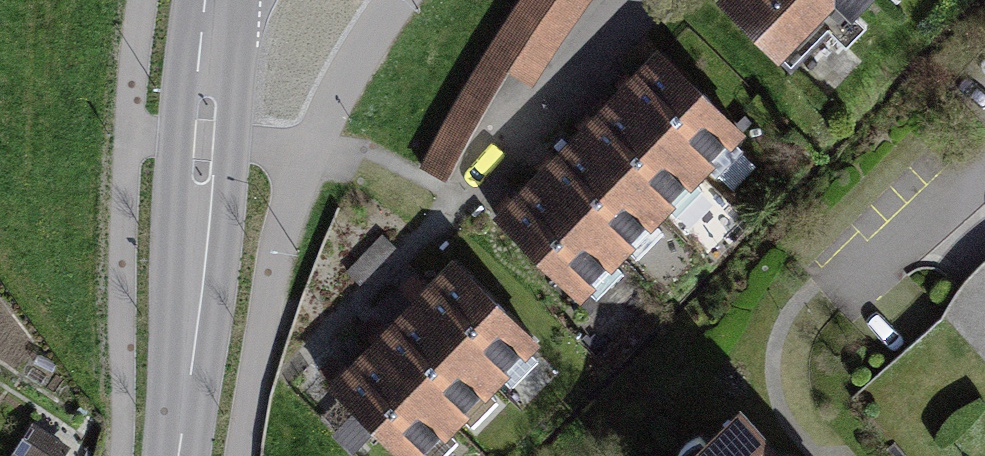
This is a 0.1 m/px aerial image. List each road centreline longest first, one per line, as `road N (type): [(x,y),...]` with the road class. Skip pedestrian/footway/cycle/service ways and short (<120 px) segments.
road 1 (tertiary): [(177,455),(213,0)]

